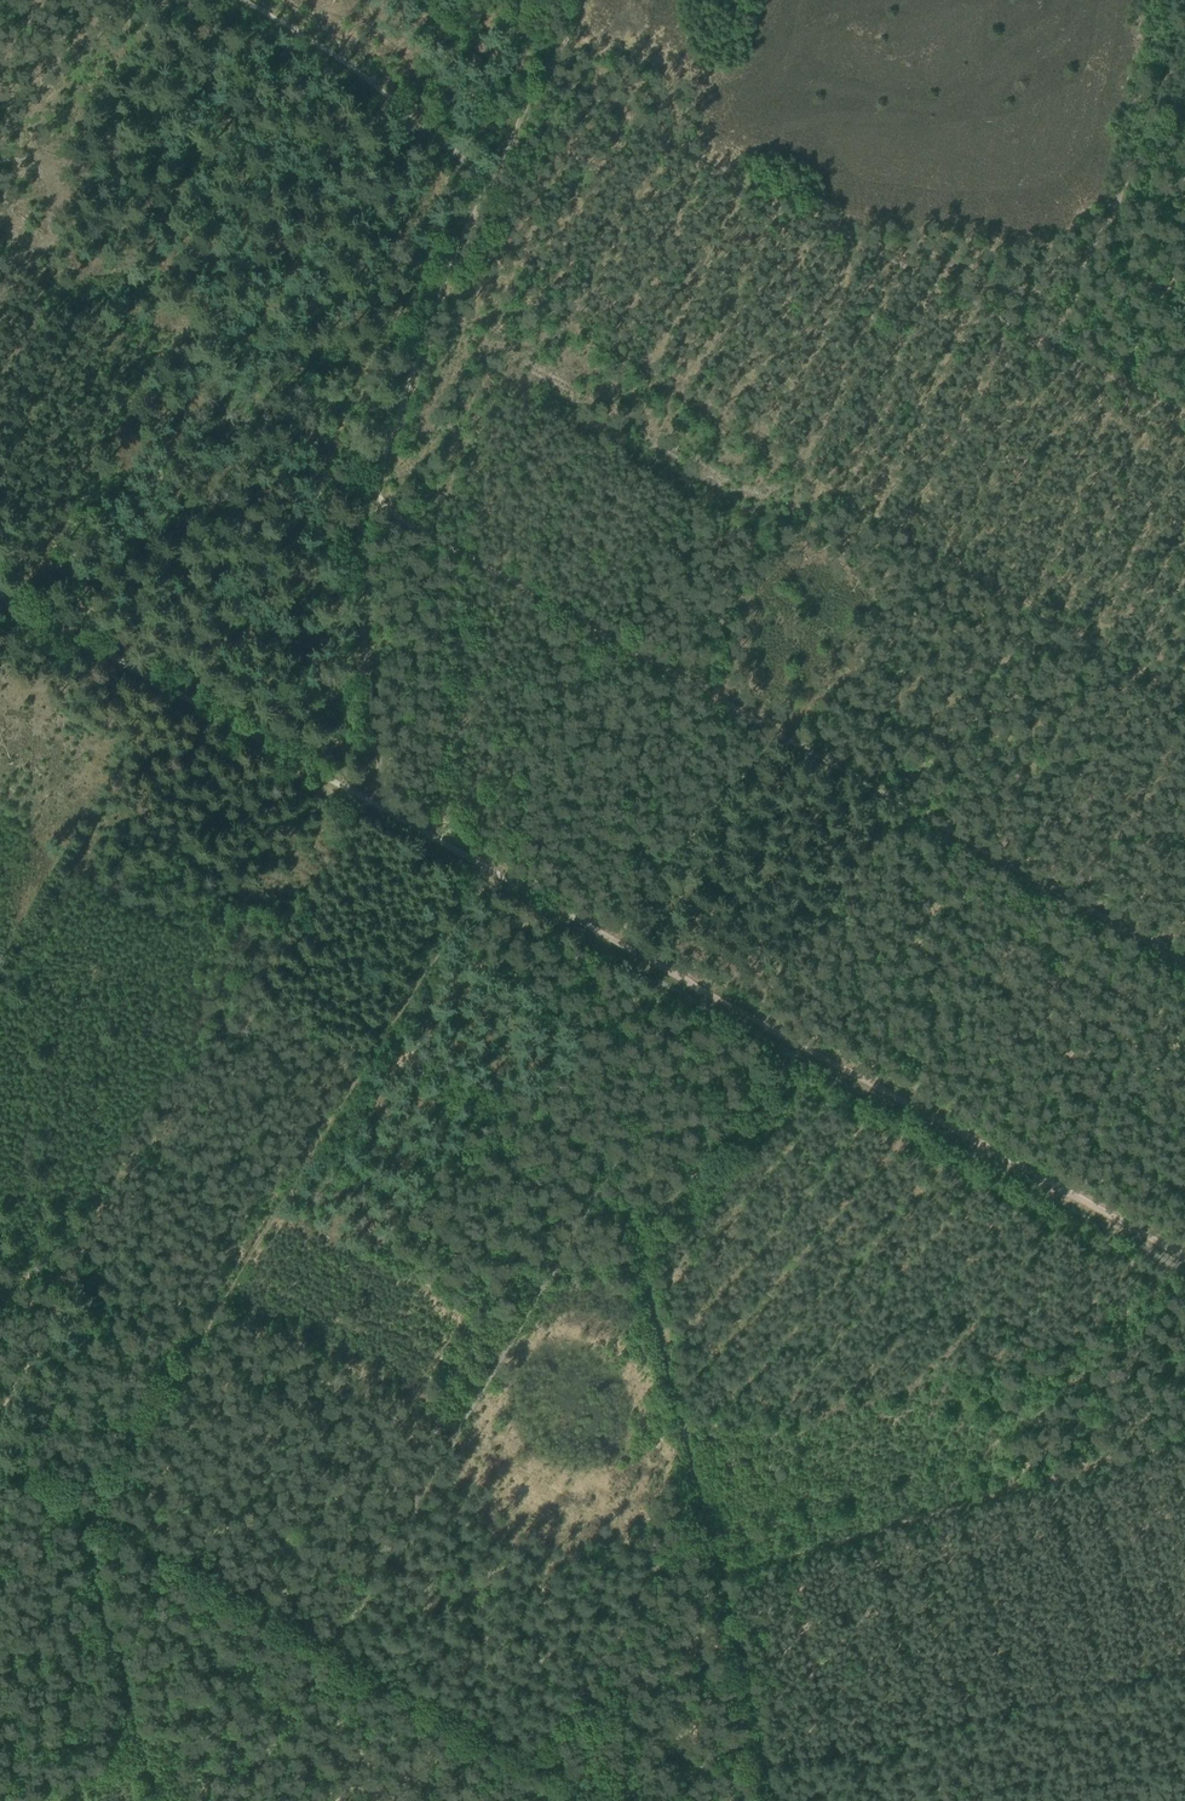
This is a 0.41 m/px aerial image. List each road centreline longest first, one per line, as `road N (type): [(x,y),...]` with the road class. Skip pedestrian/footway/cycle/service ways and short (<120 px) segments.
road 1 (track): [(493,176),(548,72),(1048,344),(1156,117),(1156,94),(1184,24)]
road 2 (track): [(0,1277),(42,1301),(86,1270),(198,1340),(487,869)]
road 3 (track): [(685,996),(318,1641)]
road 4 (track): [(0,596),(605,935)]
road 5 (track): [(691,985),(1184,1260)]
road 6 (track): [(704,1518),(643,1269),(645,1243),(653,1222),(792,1056)]
road 7 (track): [(778,740),(373,503)]
road 8 (track): [(1184,1663),(765,1766)]
road 9 (track): [(318,1641),(0,1463)]
road 10 (track): [(1184,581),(1143,640),(1133,686),(1013,829),(976,856)]
road 11 (track): [(373,503),(426,330),(493,176)]
road 12 (track): [(540,1800),(552,1741),(653,1565),(704,1518)]
road 13 (track): [(605,1800),(318,1641)]
road 14 (track): [(381,828),(360,538),(373,503)]
road 15 (track): [(237,0),(297,31),(493,176)]
road 16 (track): [(605,935),(778,740)]
road 17 (track): [(765,1766),(704,1518)]
road 18 (track): [(778,740),(938,563)]
road 19 (track): [(1184,967),(976,856)]
road 20 (track): [(976,856),(778,740)]
road 21 (track): [(318,1641),(227,1800)]
road 22 (track): [(1048,344),(1184,414)]

